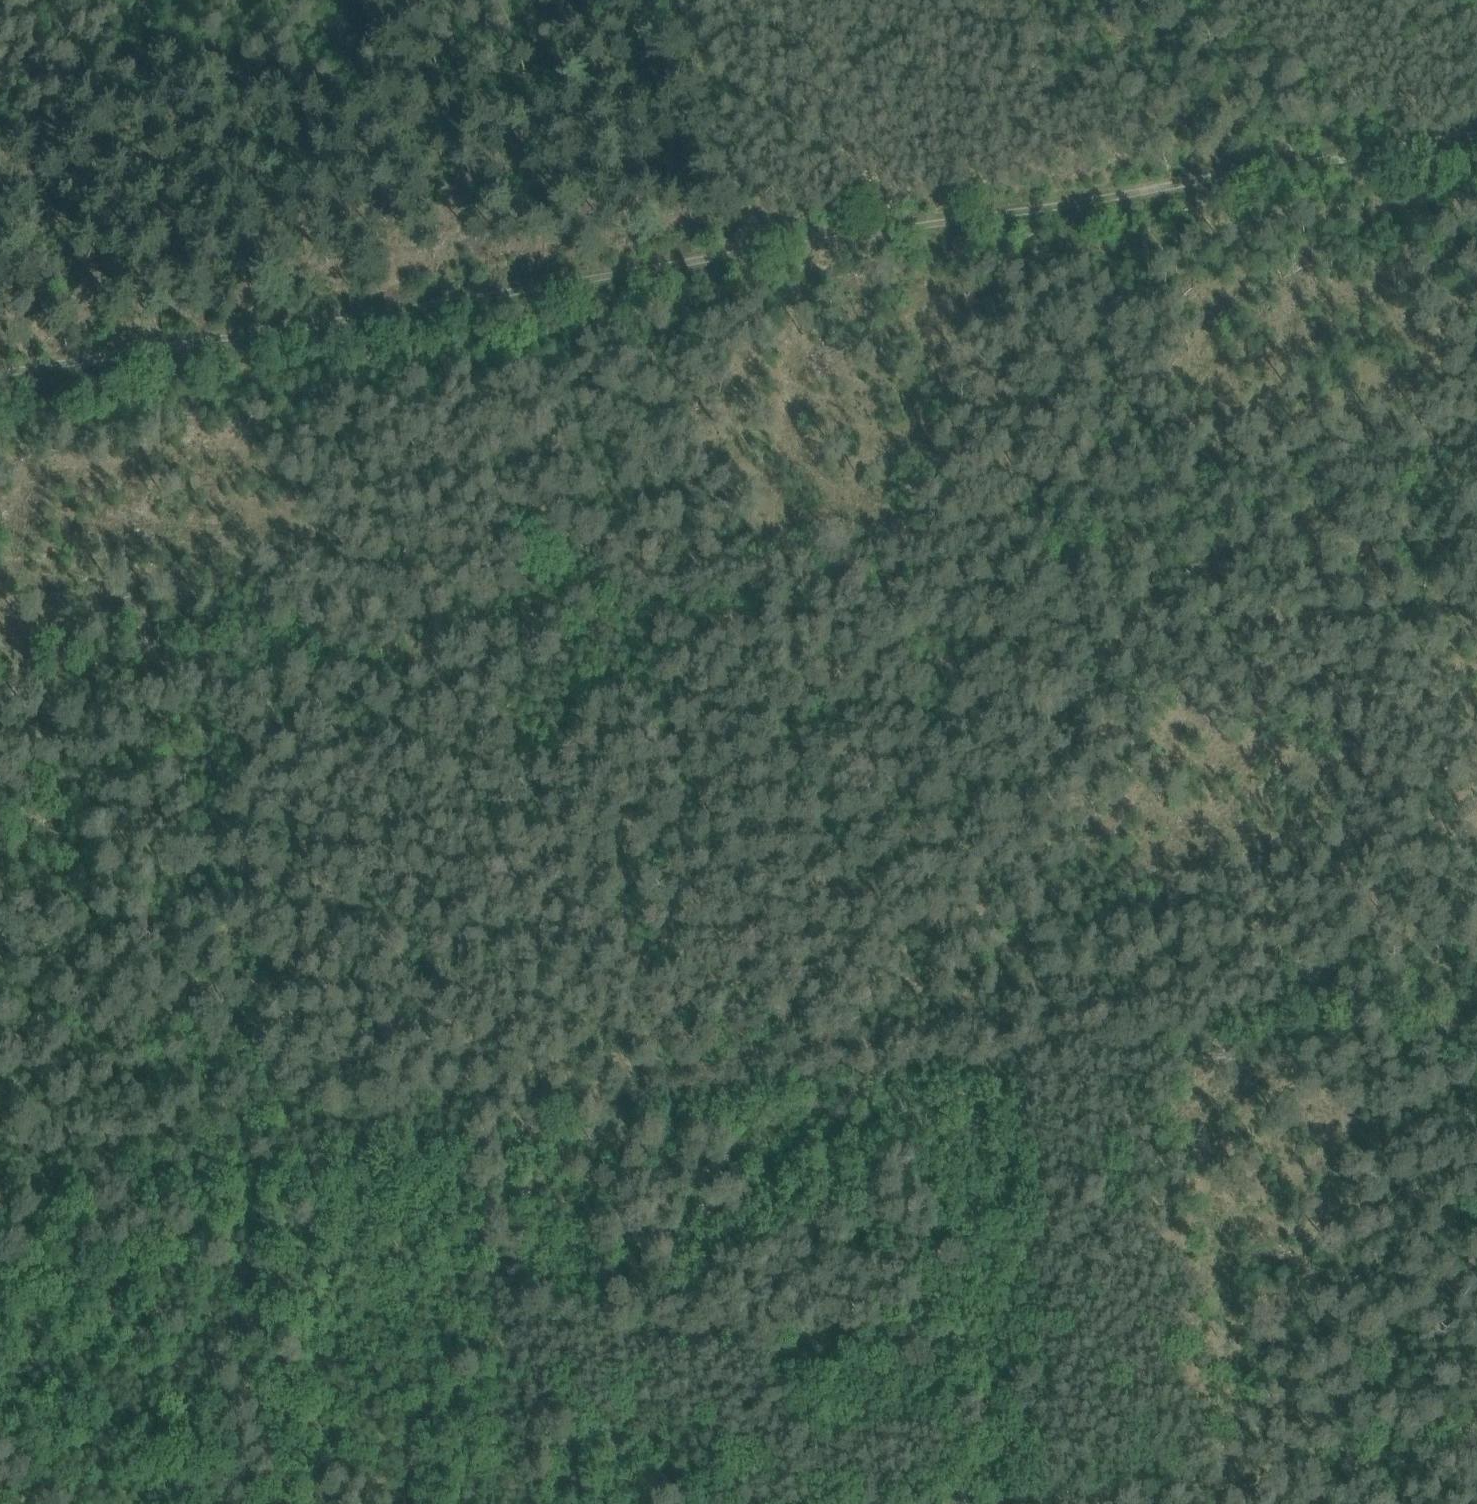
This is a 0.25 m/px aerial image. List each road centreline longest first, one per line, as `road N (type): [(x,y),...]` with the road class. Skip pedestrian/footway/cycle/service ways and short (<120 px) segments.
road 1 (track): [(1476,133),(0,369)]
road 2 (track): [(1476,1450),(1120,1503)]

